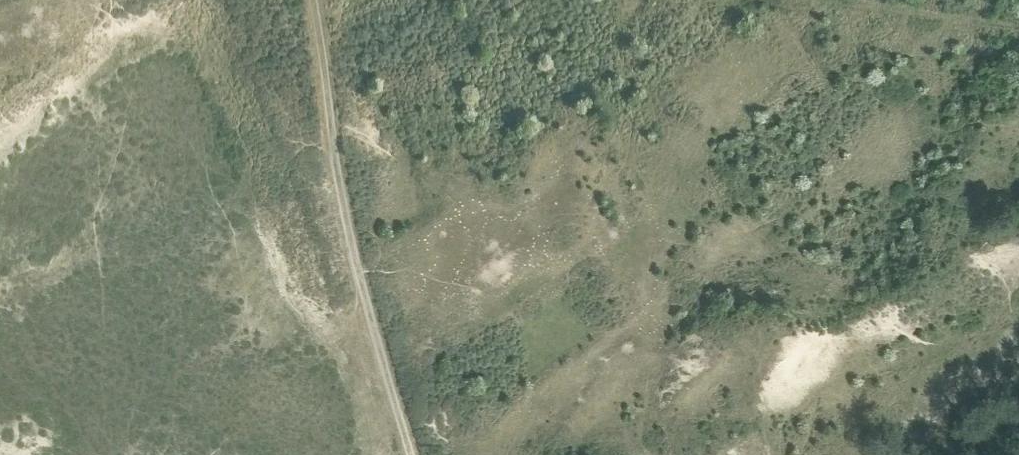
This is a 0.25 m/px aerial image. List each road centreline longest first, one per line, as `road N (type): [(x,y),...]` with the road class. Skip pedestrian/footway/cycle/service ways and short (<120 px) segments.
road 1 (track): [(166,0),(0,106)]

